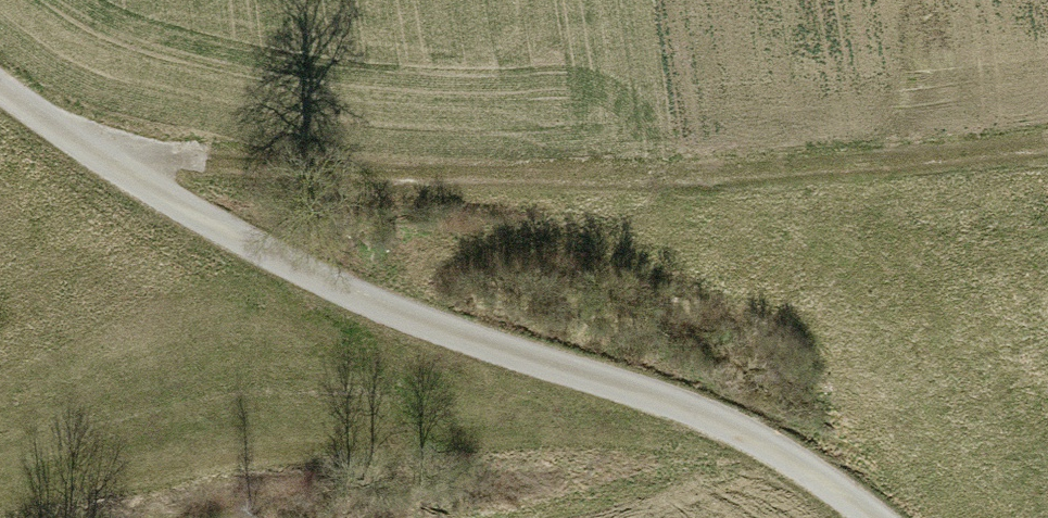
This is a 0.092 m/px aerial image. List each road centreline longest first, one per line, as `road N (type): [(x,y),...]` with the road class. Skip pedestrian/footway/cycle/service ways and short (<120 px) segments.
road 1 (track): [(876,517),(738,426),(442,325),(281,257),(71,135),(0,83)]
road 2 (track): [(71,135),(286,167),(466,175),(665,173),(1047,145)]

